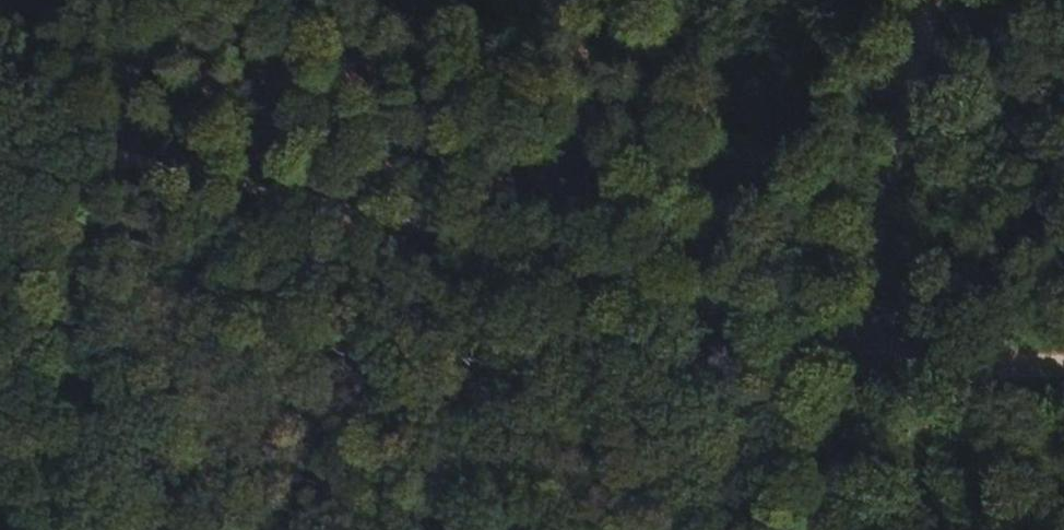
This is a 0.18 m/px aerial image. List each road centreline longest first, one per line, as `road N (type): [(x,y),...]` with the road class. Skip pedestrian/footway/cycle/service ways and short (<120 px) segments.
road 1 (track): [(229,0),(187,187)]

